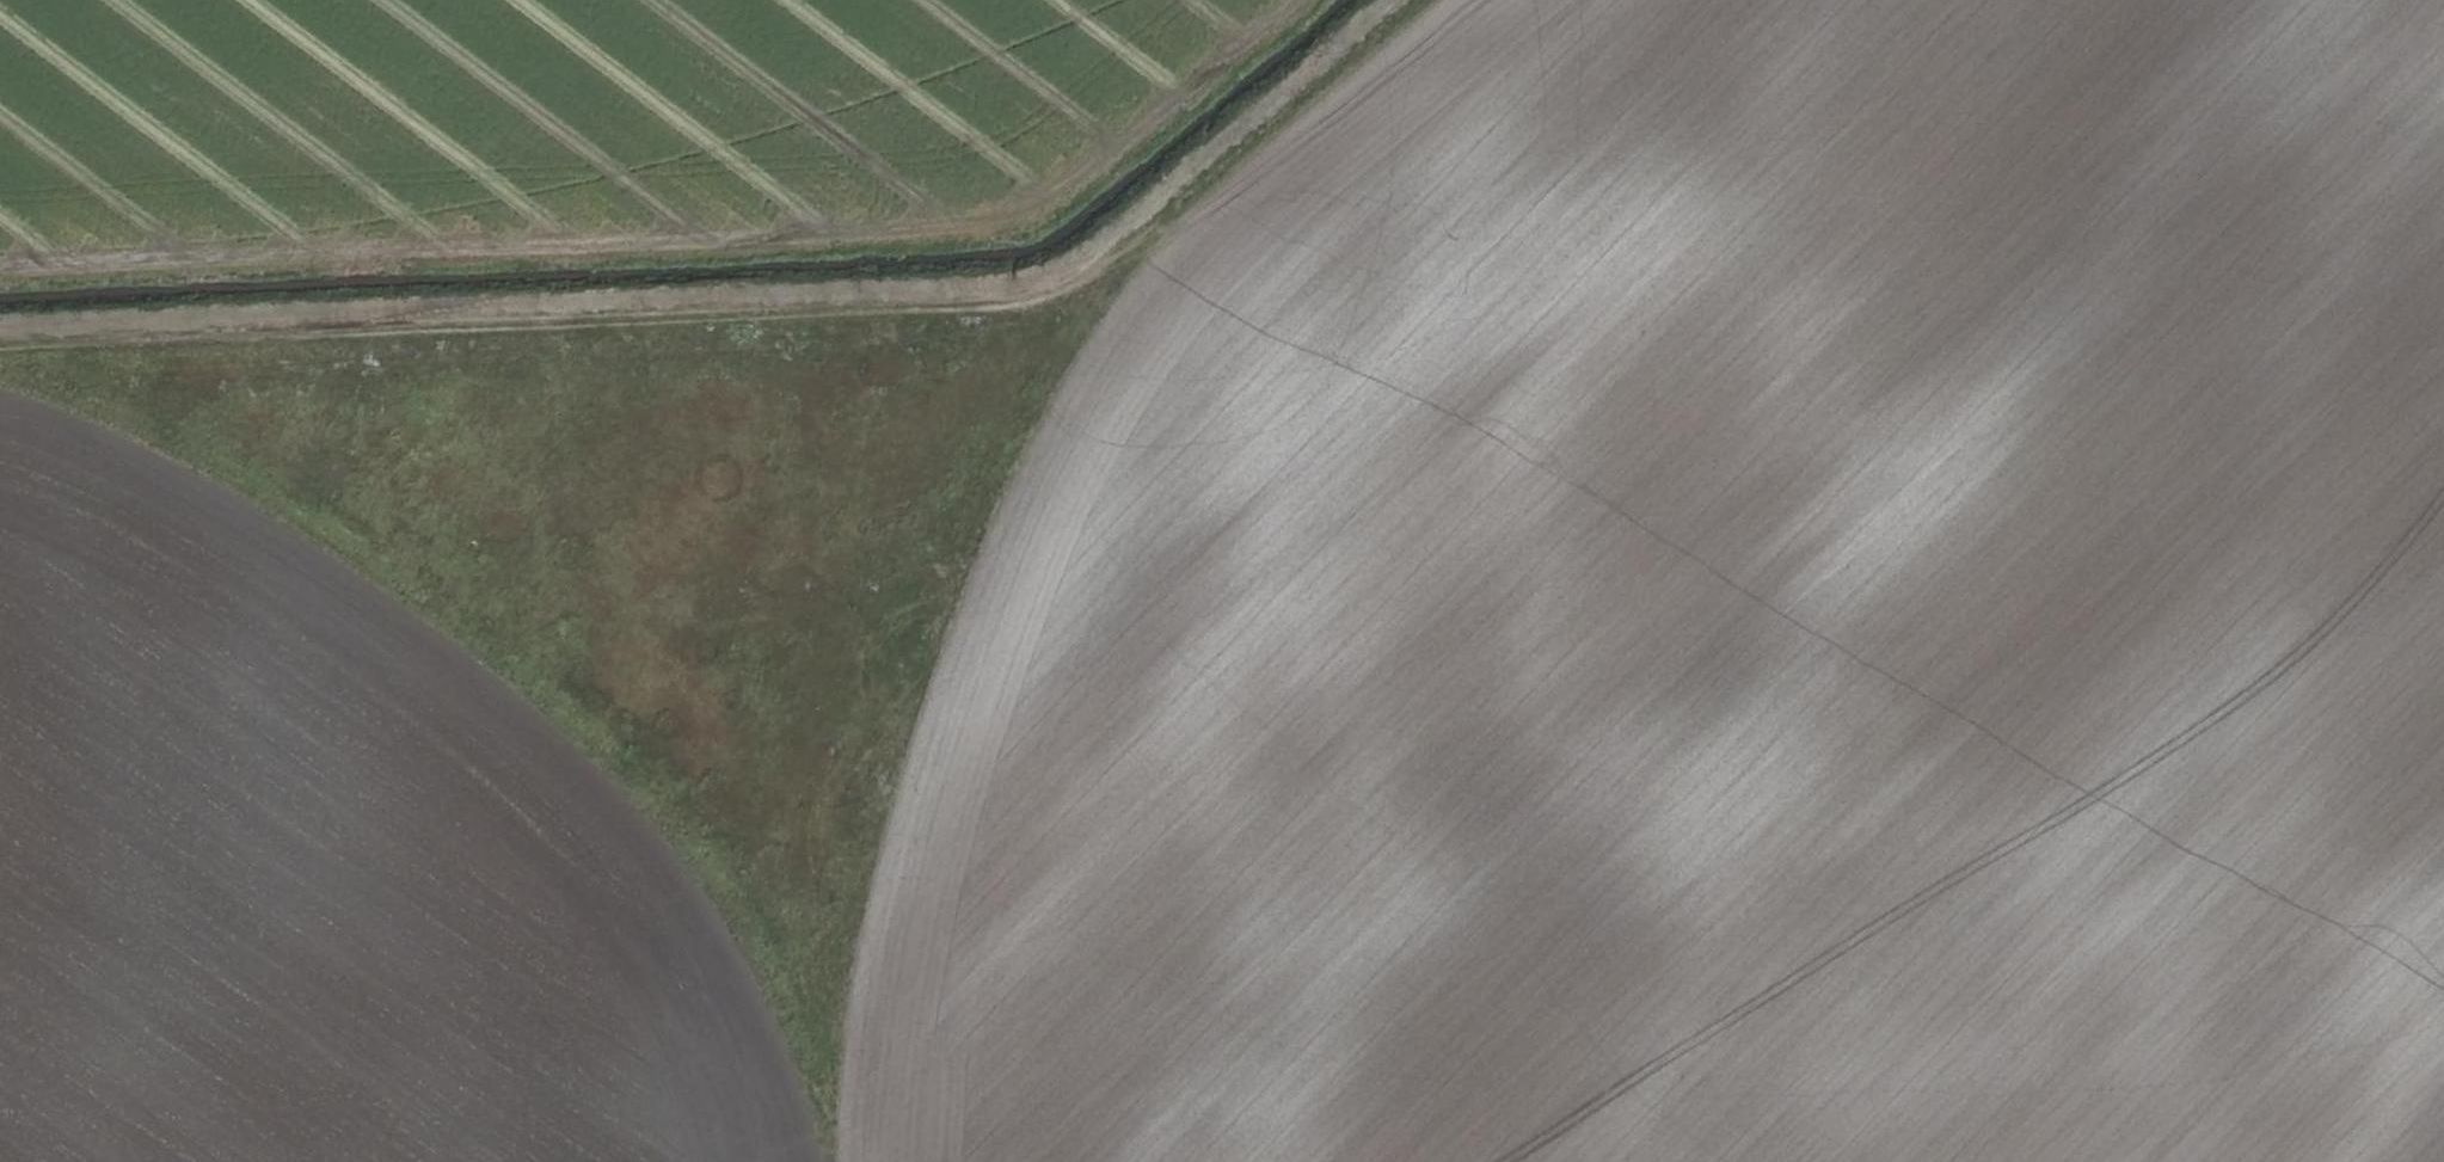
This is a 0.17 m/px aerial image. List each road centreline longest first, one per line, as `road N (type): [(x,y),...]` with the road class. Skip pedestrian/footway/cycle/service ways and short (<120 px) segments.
road 1 (track): [(1424,0),(1097,272),(1035,304),(915,347),(196,366),(0,348)]

